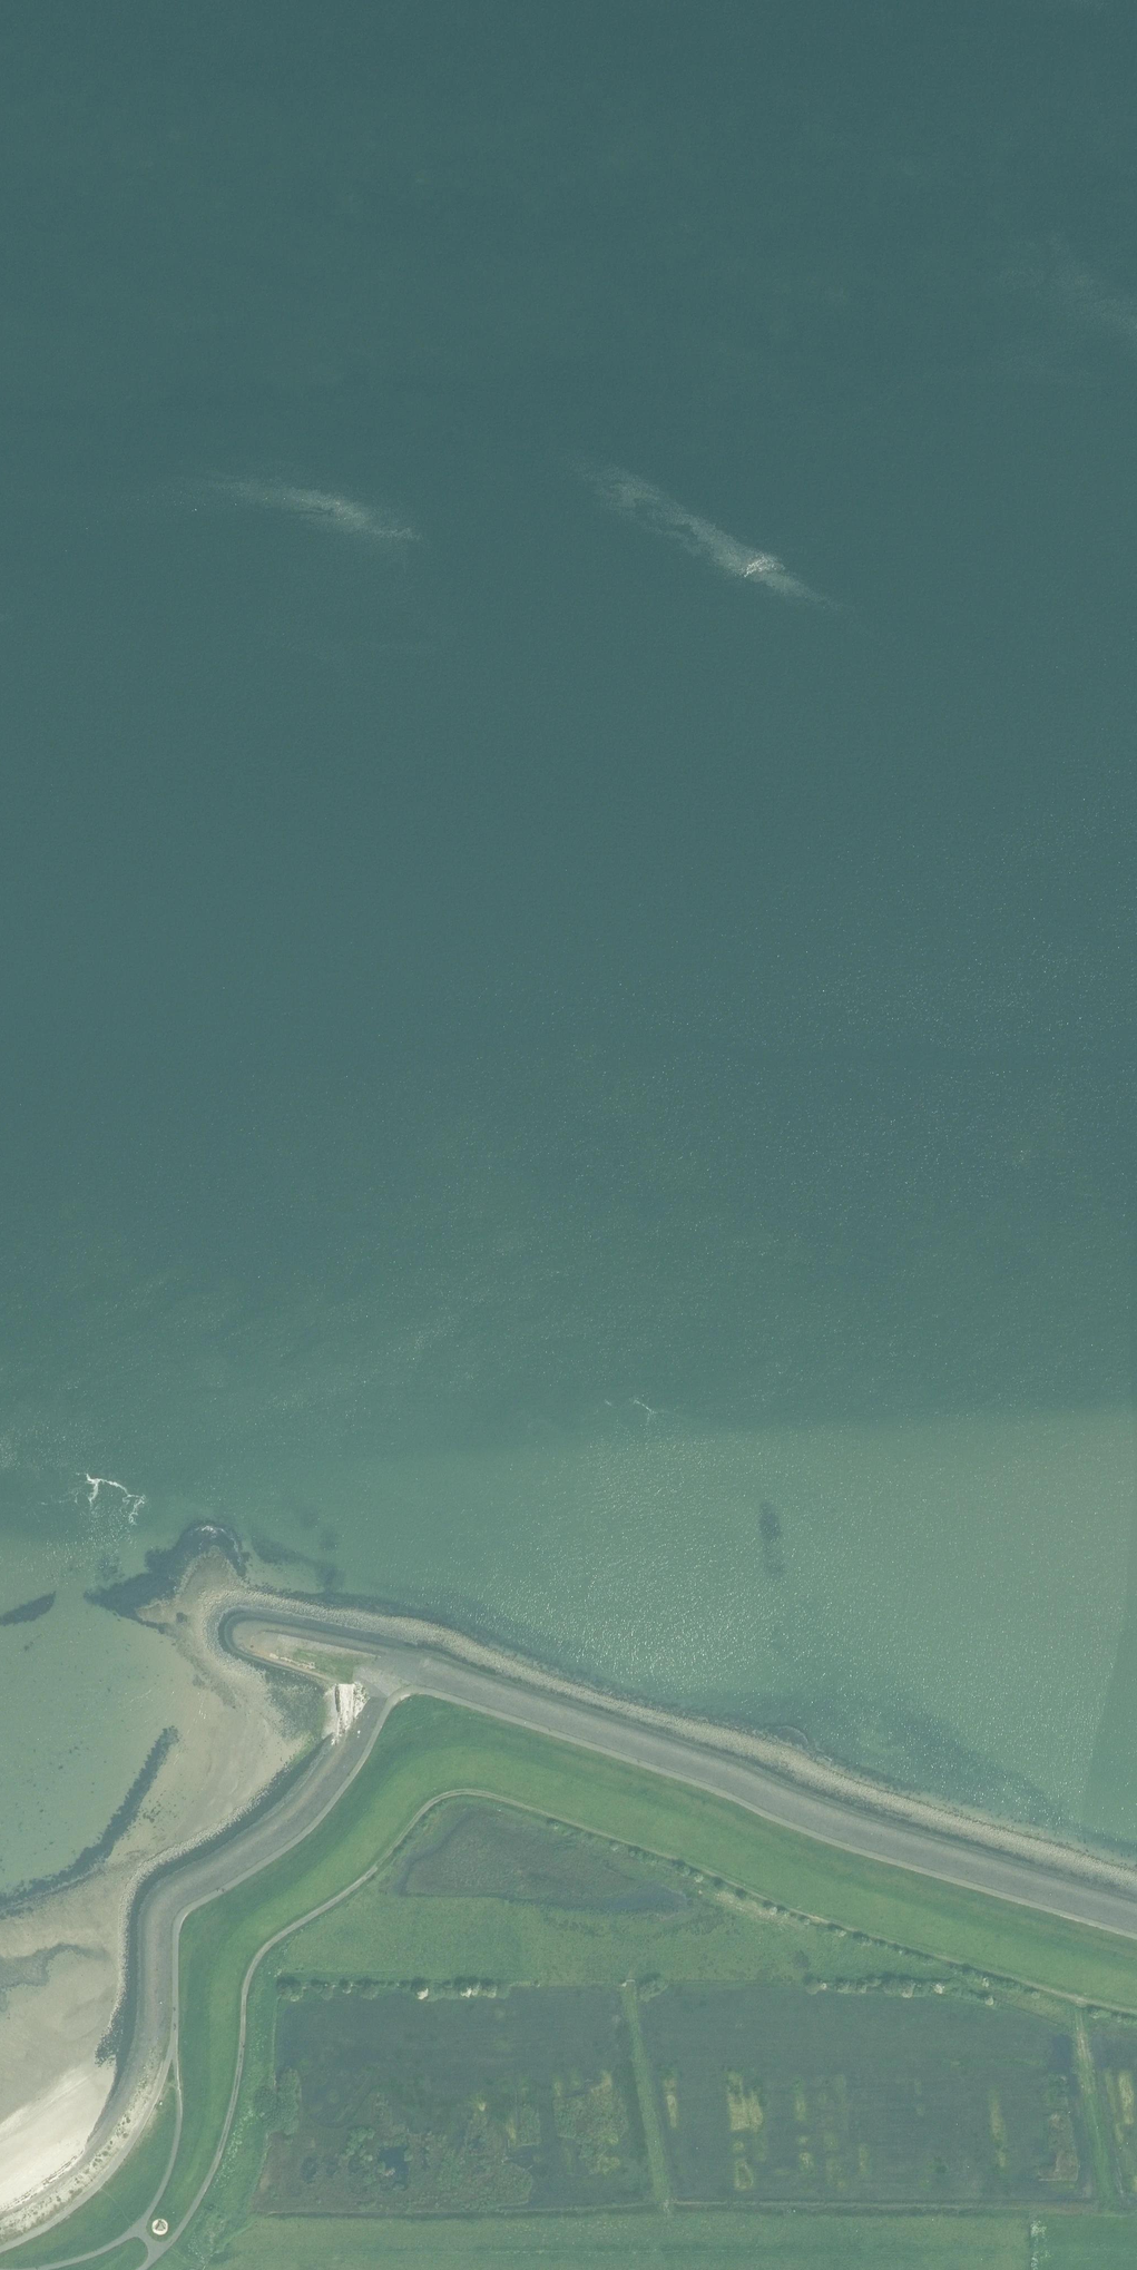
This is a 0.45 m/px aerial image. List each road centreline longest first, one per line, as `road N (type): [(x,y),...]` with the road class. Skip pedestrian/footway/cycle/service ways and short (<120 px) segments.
road 1 (track): [(161,2251),(208,2182),(235,2103),(240,1991),(253,1962),(279,1933),(332,1904),(451,1783),(615,1832),(1052,1991),(1136,2011)]

